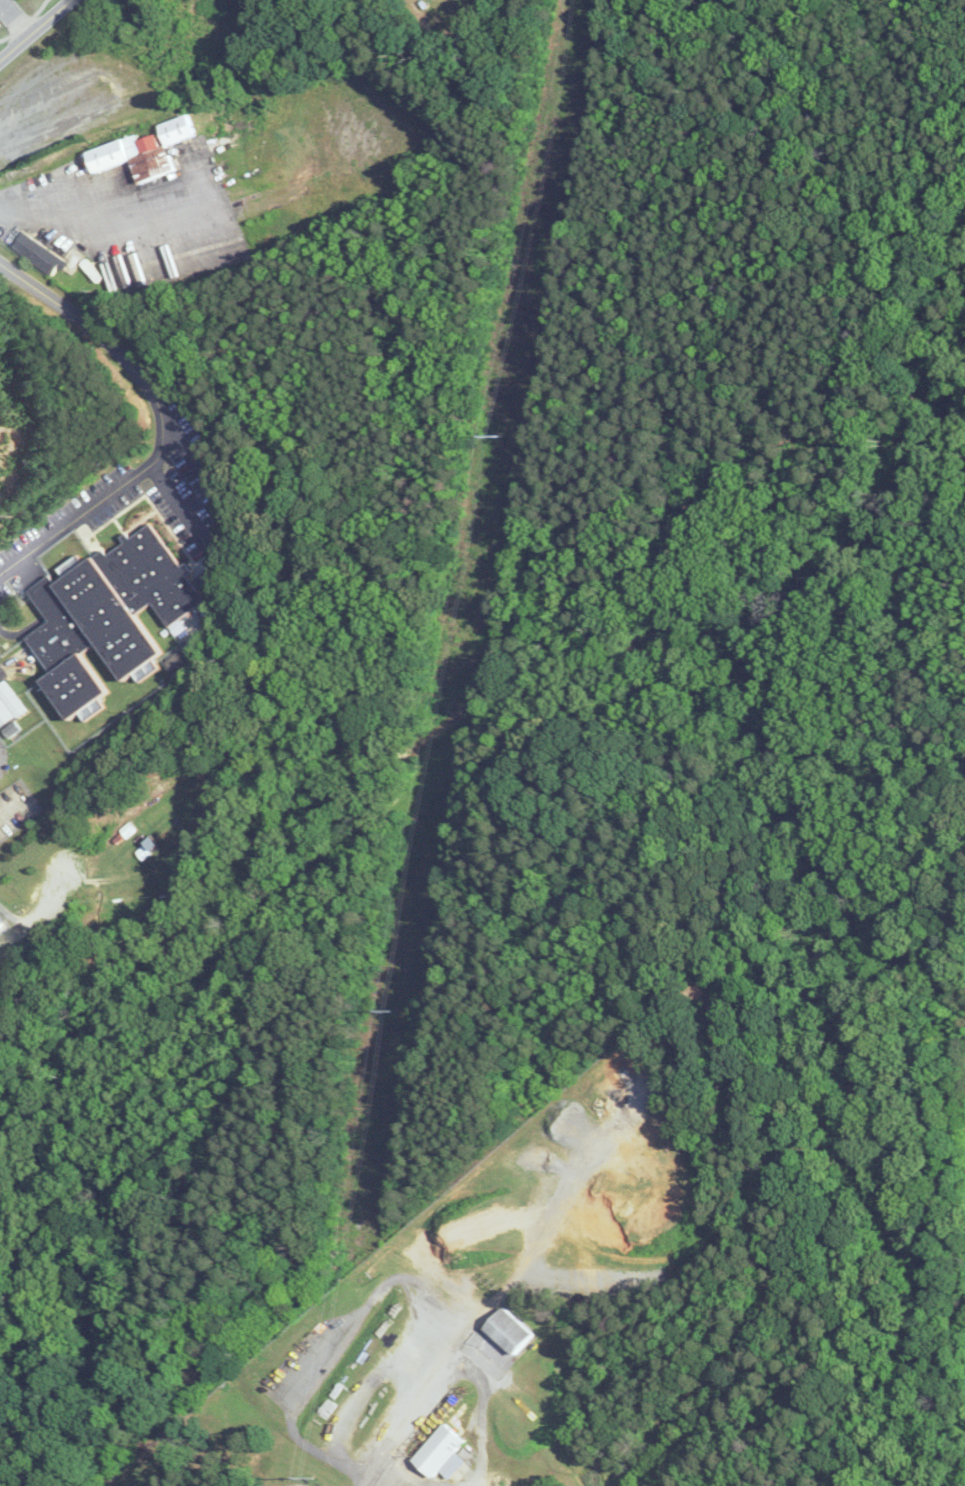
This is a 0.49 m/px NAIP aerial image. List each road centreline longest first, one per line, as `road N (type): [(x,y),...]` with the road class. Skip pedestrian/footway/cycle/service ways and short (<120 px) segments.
road 1 (residential): [(0,262),(125,348),(177,420),(175,445),(0,573)]

